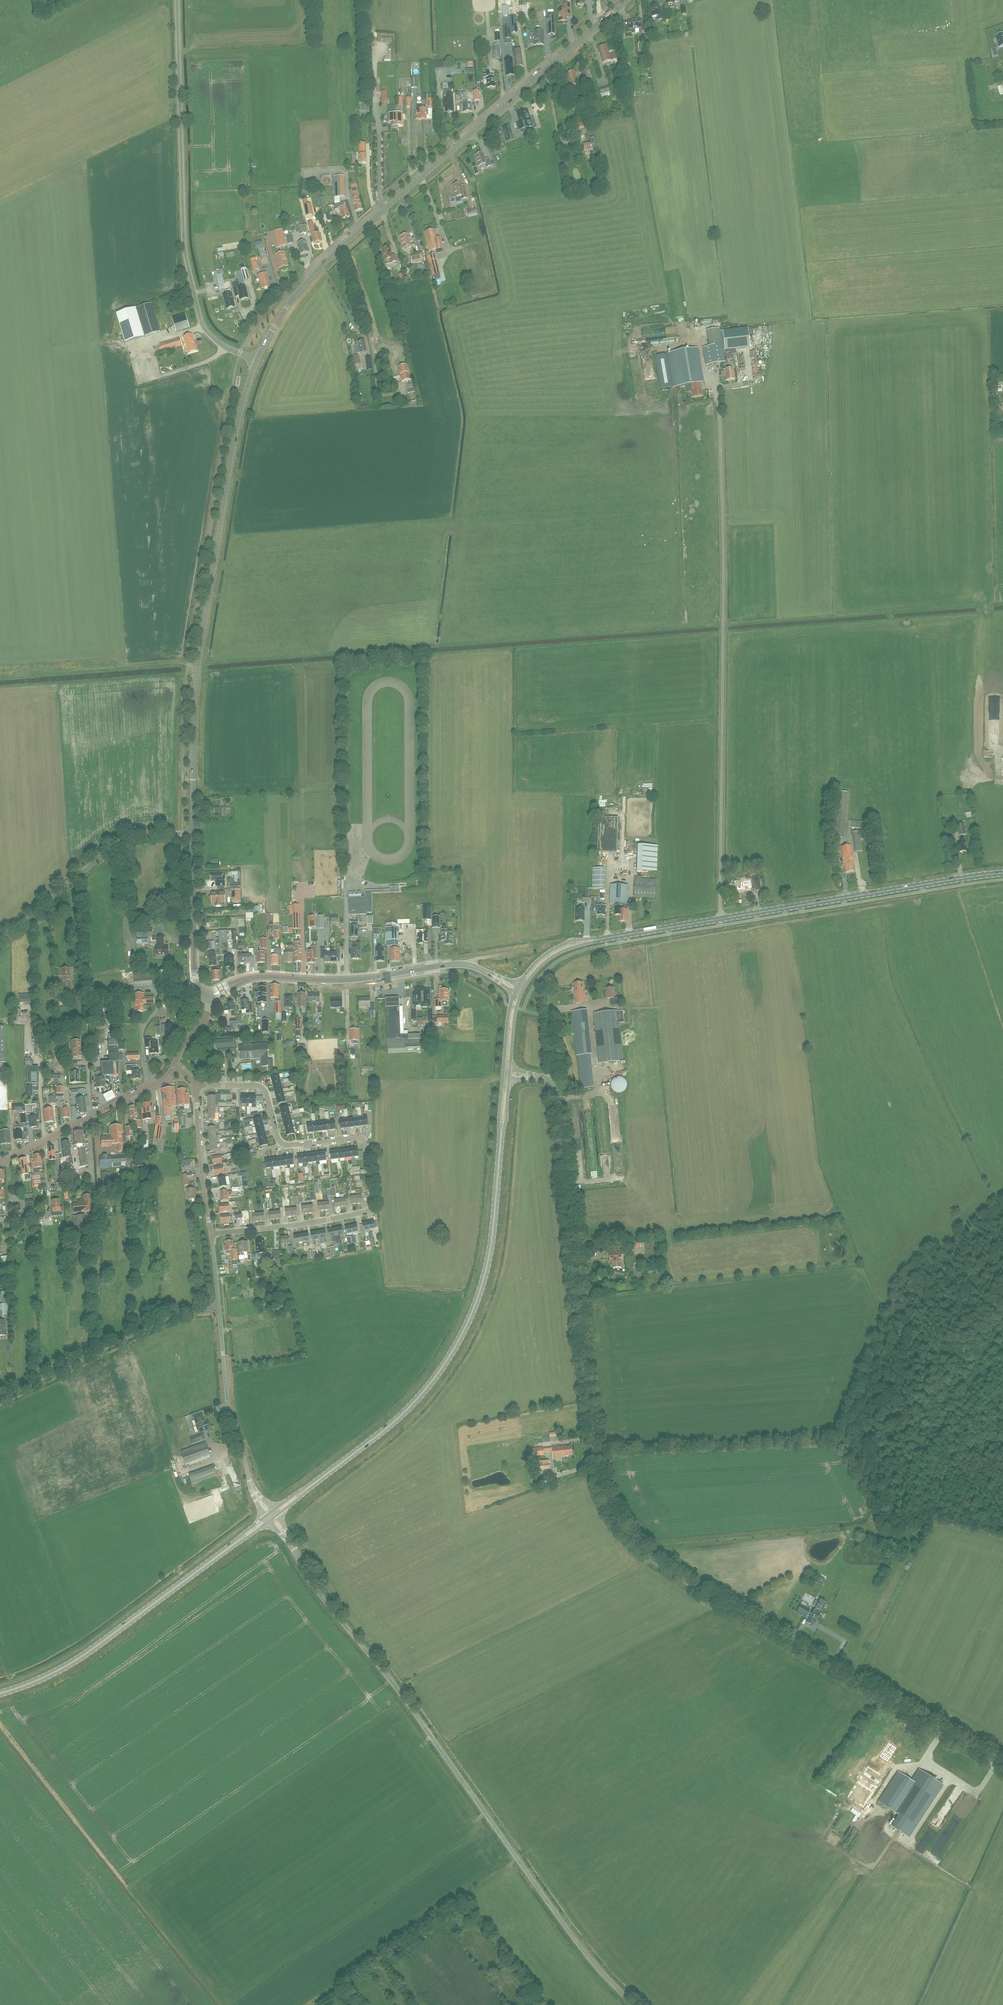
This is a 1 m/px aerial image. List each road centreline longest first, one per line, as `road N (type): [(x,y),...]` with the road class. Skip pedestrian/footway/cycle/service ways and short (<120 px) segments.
road 1 (unclassified): [(1002,1765),(665,1570),(618,1521),(594,1443),(556,1093),(548,1080)]
road 2 (unclassified): [(634,2004),(572,1936),(326,1603),(271,1516)]
road 3 (tertiary): [(258,358),(287,307),(332,255),(626,0)]
road 4 (tertiary): [(193,834),(196,674),(239,415),(258,358)]
road 5 (secondary): [(271,1516),(400,1417),(454,1348),(489,1258),(501,1138)]
road 6 (residential): [(211,1234),(369,1210),(366,1145),(359,1137),(281,1144),(260,1085),(195,1085)]
road 7 (secondary): [(596,940),(1002,873)]
road 8 (tertiary): [(258,358),(205,328),(187,262),(177,0)]
road 9 (secondary): [(0,1693),(74,1661),(271,1516)]
road 10 (tertiary): [(517,988),(461,964),(347,980),(250,978),(210,995)]
road 11 (unclassified): [(0,1400),(169,1318),(219,1308)]
road 12 (unclassified): [(0,942),(115,845),(145,834),(193,834)]
road 13 (unclassified): [(271,1516),(254,1492),(231,1422),(219,1308)]
road 14 (residential): [(0,1162),(162,1080),(174,1067)]
road 15 (tertiary): [(210,995),(195,977),(193,834)]
road 16 (residential): [(211,1234),(195,1085)]

